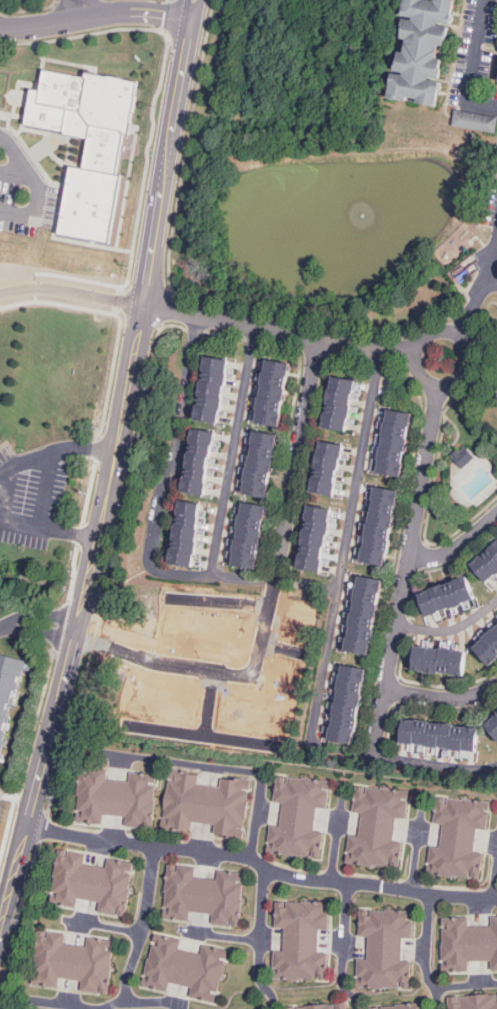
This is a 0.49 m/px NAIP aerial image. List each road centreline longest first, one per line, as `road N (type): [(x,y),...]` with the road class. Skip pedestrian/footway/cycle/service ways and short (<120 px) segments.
road 1 (secondary): [(196,0),(97,559),(0,930)]
road 2 (residential): [(319,335),(274,587),(158,574),(148,563),(149,546),(195,312)]
road 3 (residential): [(374,346),(306,739),(373,758),(475,771),(496,766)]
road 4 (residential): [(28,826),(248,858),(307,880),(496,897)]
road 5 (residential): [(438,386),(373,758)]
road 6 (residential): [(143,302),(415,353)]
road 7 (residential): [(274,587),(250,672),(149,658),(79,630)]
road 8 (residential): [(251,322),(208,580)]
road 9 (residential): [(248,858),(261,787),(253,776),(107,756)]
road 10 (residential): [(193,19),(125,13),(0,28)]
road 11 (residential): [(156,846),(127,1003)]
road 12 (residential): [(418,374),(438,386),(458,379),(466,364),(459,341),(436,334),(421,342),(418,374)]
road 13 (residential): [(264,866),(257,971),(274,1008)]
road 14 (residential): [(143,302),(45,284),(0,294)]
road 15 (residential): [(346,883),(339,986),(358,1008)]
road 16 (residential): [(496,109),(469,96),(485,0)]

